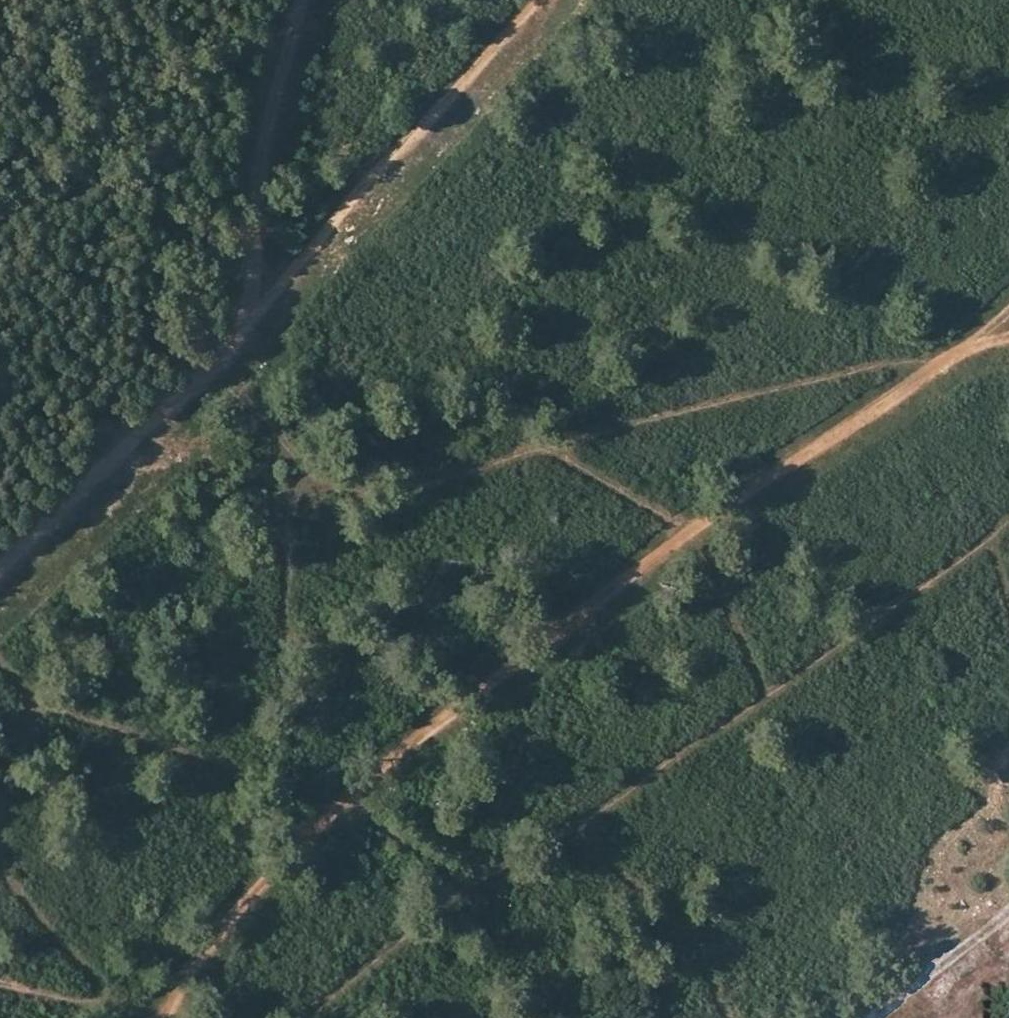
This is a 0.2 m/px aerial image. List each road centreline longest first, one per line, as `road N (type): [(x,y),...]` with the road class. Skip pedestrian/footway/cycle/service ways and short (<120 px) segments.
road 1 (track): [(171,1009),(275,860),(411,734),(976,345),(1008,313)]
road 2 (track): [(1008,530),(923,602),(756,720),(462,895),(321,1001),(135,1007),(130,1017)]
road 3 (track): [(1008,339),(360,501),(235,475),(197,459),(195,443),(103,466)]
road 4 (track): [(252,320),(534,0)]
road 5 (track): [(0,567),(252,320)]
road 6 (track): [(252,320),(254,158),(296,0)]

